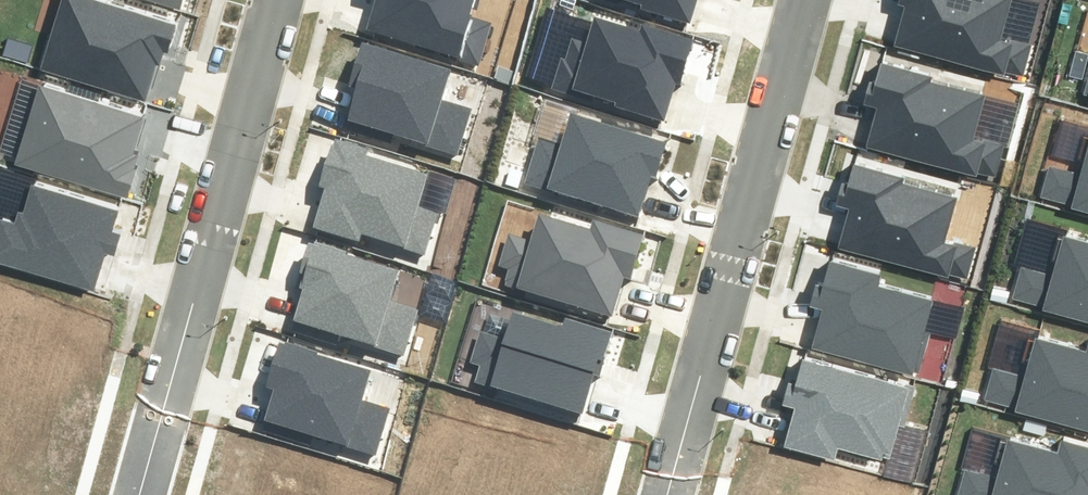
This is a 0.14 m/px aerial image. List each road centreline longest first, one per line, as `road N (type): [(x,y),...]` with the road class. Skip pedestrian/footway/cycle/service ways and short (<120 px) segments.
road 1 (residential): [(674,471),(807,0)]
road 2 (residential): [(272,0),(187,320)]
road 3 (residential): [(138,494),(187,320)]

